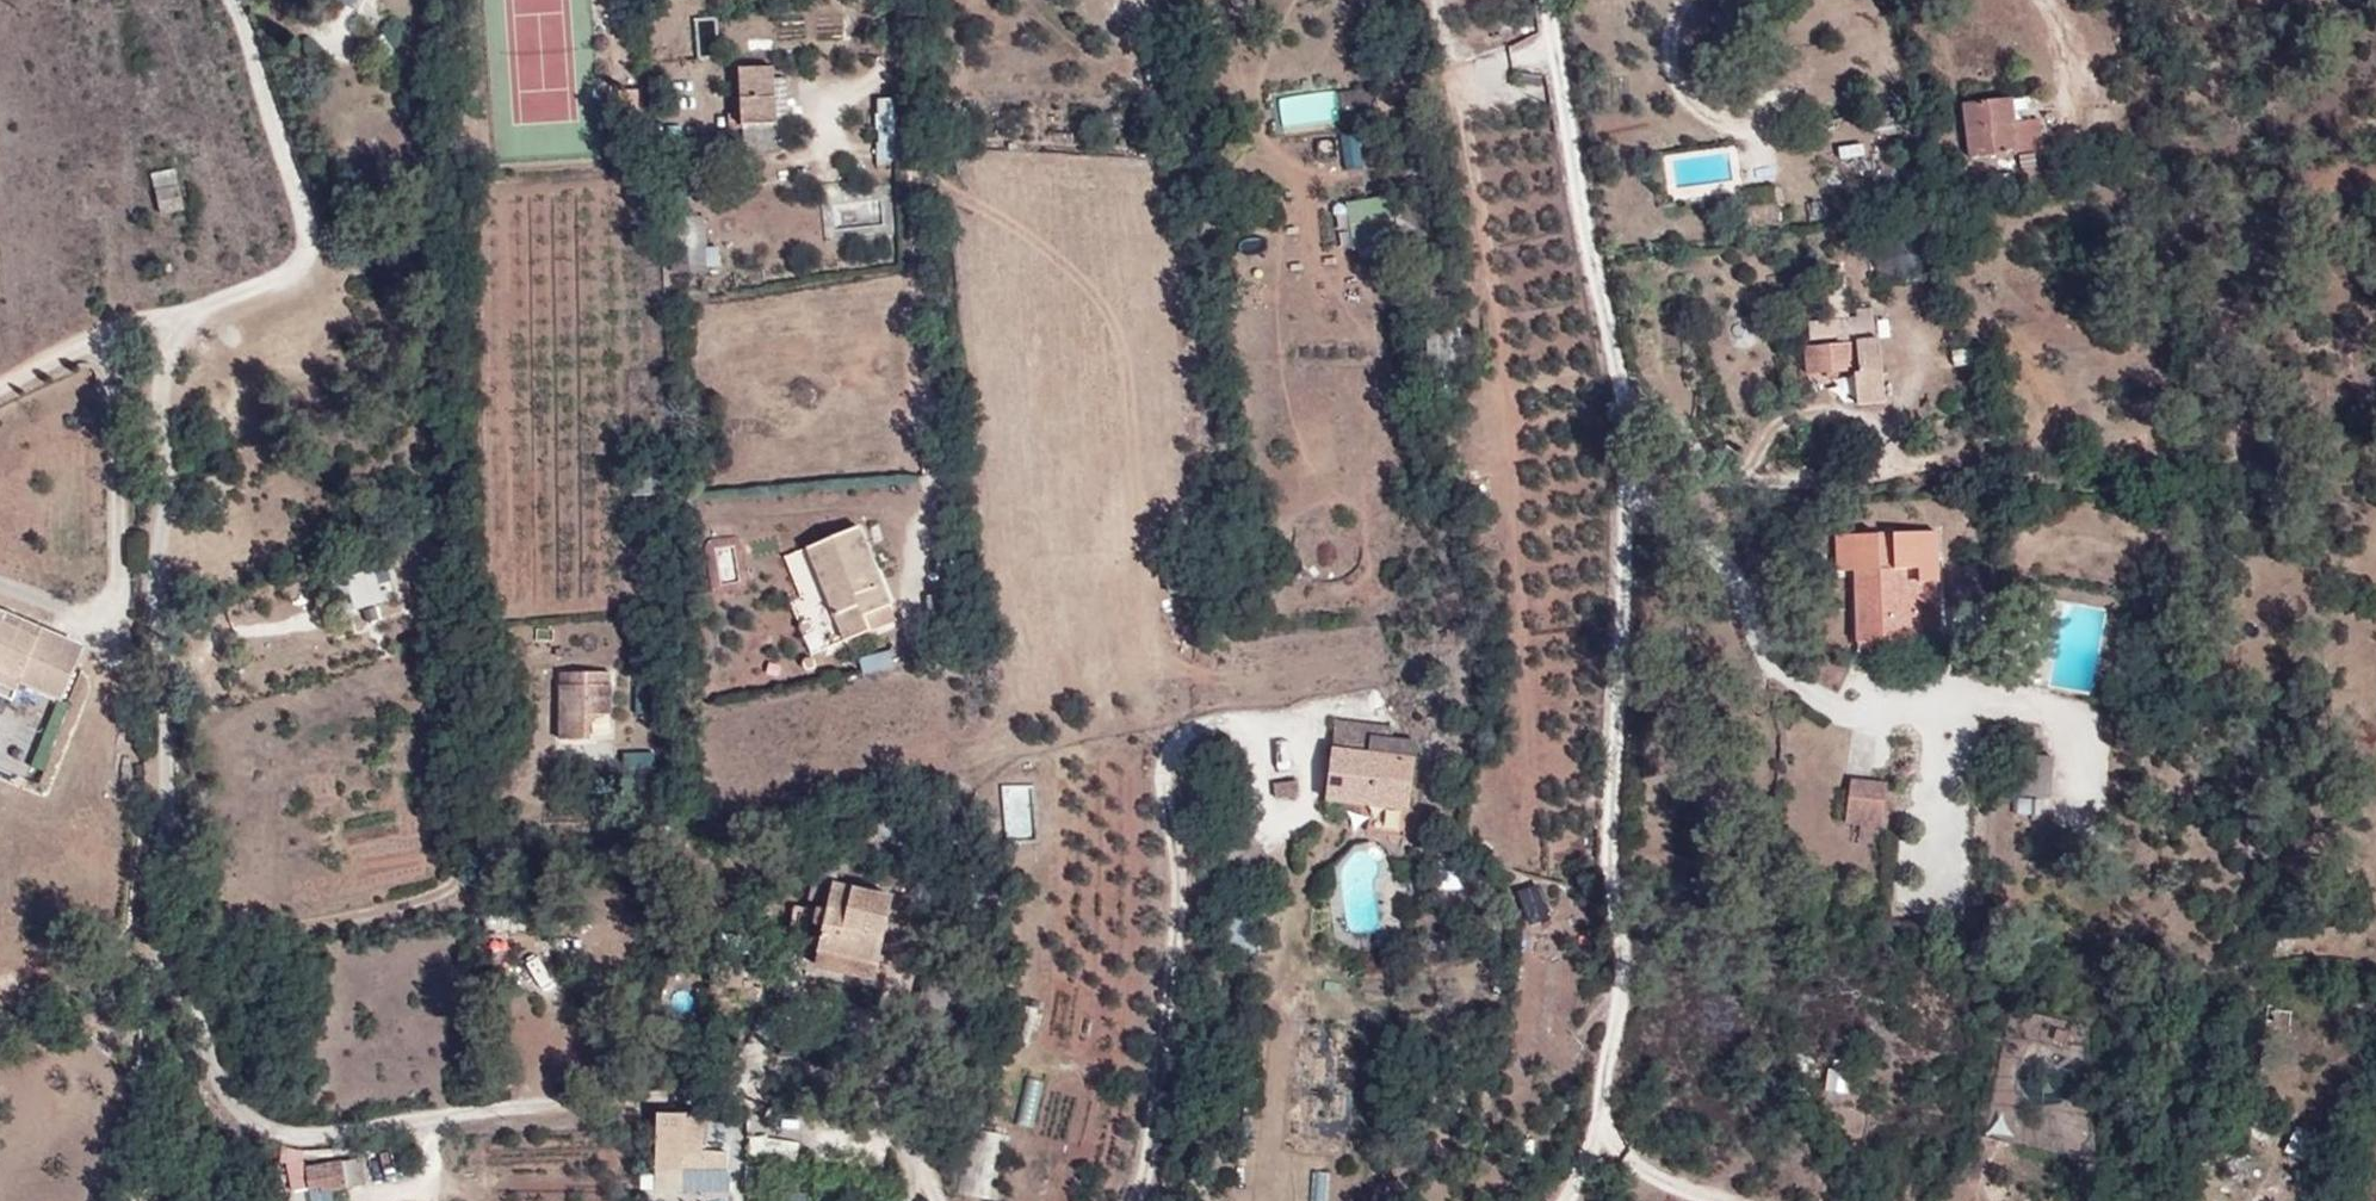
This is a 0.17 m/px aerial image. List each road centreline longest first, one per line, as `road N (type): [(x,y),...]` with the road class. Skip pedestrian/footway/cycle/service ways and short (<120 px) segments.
road 1 (track): [(184,313),(162,378),(168,498),(151,573),(165,667),(164,964),(210,1046),(219,1091),(268,1130),(332,1134),(612,1099),(714,1109),(902,1141),(927,1166),(944,1200)]
road 2 (track): [(1546,0),(1628,401),(1607,869),(1626,944),(1602,1139),(1552,1200)]
road 3 (track): [(237,0),(299,199),(309,257),(285,275),(0,390)]
road 4 (track): [(896,0),(930,331),(932,509),(915,589)]
road 5 (track): [(1135,1200),(1154,1165),(1183,896),(1171,755)]
road 6 (track): [(1627,470),(1868,475),(1882,421),(1846,414),(1792,418)]
road 7 (track): [(164,944),(358,914),(451,890),(491,821)]
road 8 (track): [(1626,482),(1718,555),(1788,686),(1871,720)]
road 9 (track): [(112,341),(125,610),(89,614)]
road 10 (track): [(1685,0),(1671,55),(1692,106),(1743,137),(1765,166)]
road 11 (track): [(210,1046),(166,1068),(127,1200)]
road 12 (track): [(1602,1139),(1656,1173),(1738,1200)]
road 13 (track): [(426,1120),(435,1185),(377,1195)]

